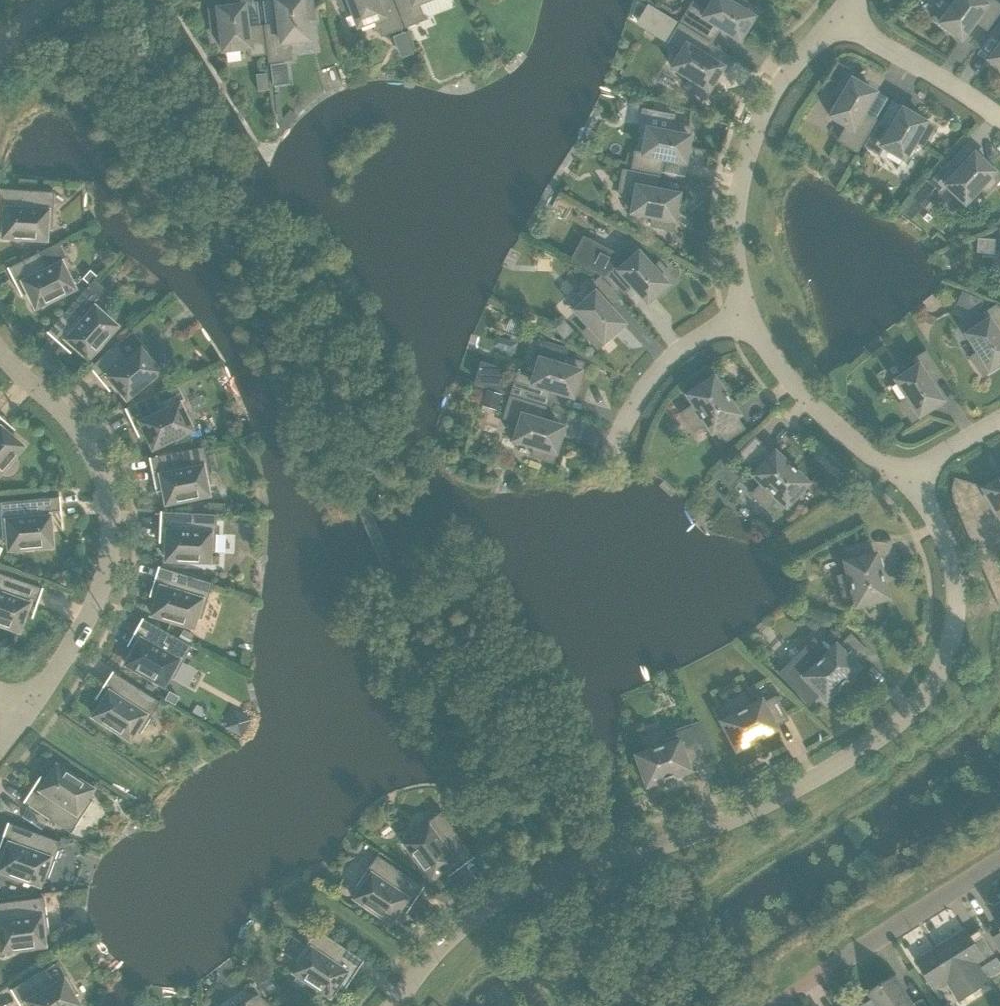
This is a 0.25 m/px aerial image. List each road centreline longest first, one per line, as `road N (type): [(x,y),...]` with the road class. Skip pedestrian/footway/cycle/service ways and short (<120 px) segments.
road 1 (unclassified): [(394,1005),(497,903),(550,878),(733,821),(840,767),(911,716),(938,677),(952,632),(943,546),(908,486)]
road 2 (unclassified): [(0,357),(79,434),(110,517),(94,602),(26,711)]
road 3 (unclassified): [(745,314),(733,211),(752,121),(844,13)]
road 4 (unclassified): [(772,1005),(999,866)]
road 5 (unclassified): [(908,486),(816,411),(745,314)]
road 6 (unclassified): [(999,122),(844,13)]
road 7 (unclassified): [(623,425),(642,388),(676,352),(745,314)]

